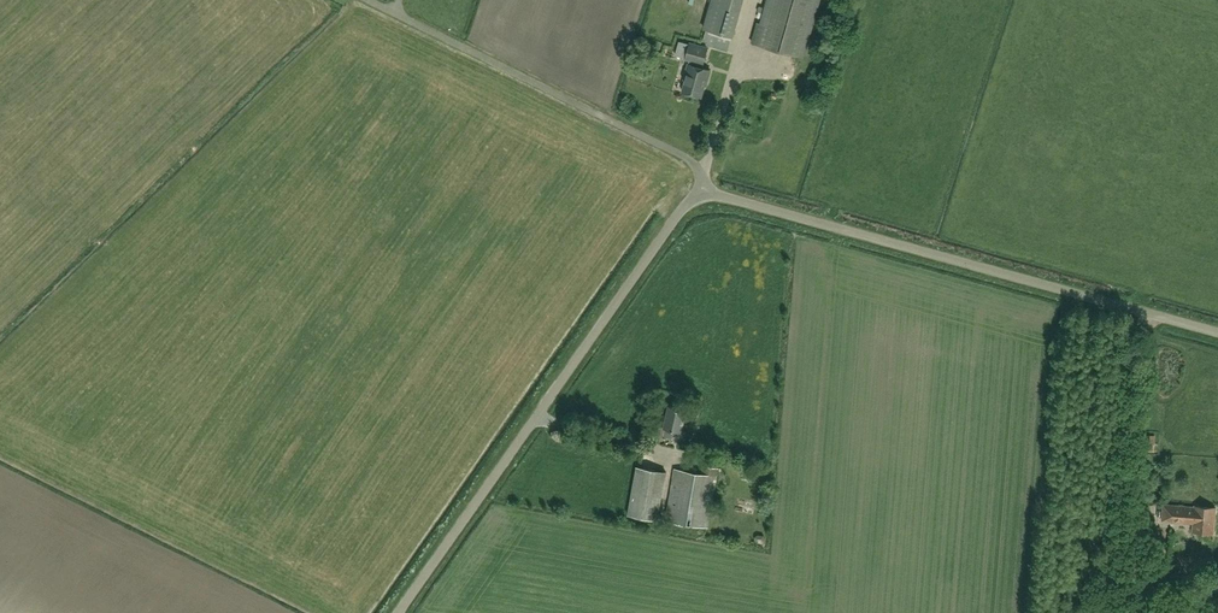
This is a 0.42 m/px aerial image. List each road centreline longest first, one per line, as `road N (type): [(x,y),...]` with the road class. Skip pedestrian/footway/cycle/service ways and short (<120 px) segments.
road 1 (unclassified): [(1217,326),(702,195)]
road 2 (unclassified): [(398,612),(682,208),(702,195)]
road 3 (unclassified): [(702,195),(700,172),(688,158),(368,0)]

